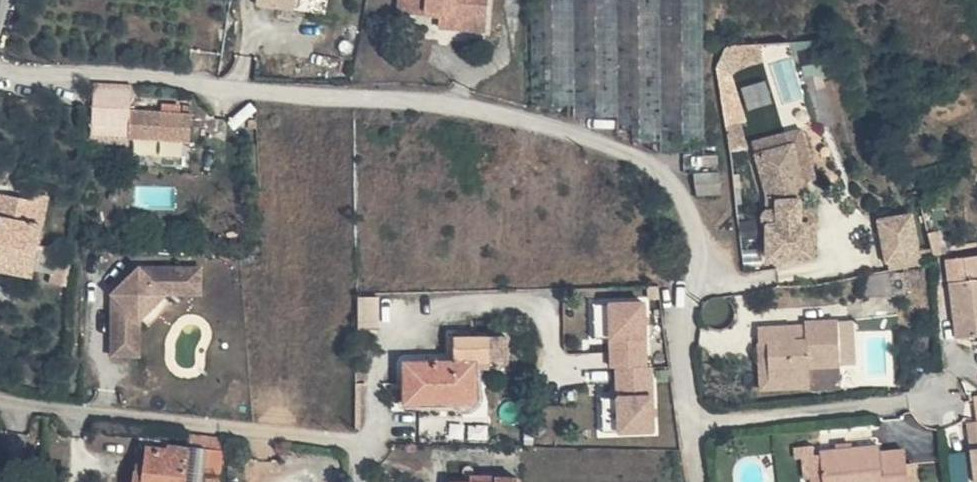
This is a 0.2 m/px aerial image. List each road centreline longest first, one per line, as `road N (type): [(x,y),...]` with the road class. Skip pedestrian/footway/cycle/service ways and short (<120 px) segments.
road 1 (residential): [(0,67),(132,79),(282,109),(494,118),(633,159),(684,190),(702,239),(703,270),(688,310),(693,421)]
road 2 (residential): [(0,397),(338,439),(361,446),(364,481)]
road 3 (residential): [(693,421),(955,411)]

